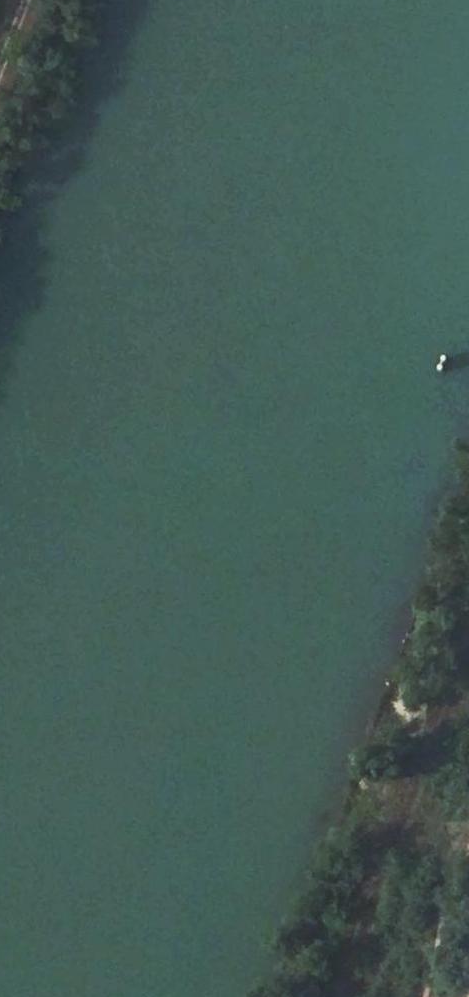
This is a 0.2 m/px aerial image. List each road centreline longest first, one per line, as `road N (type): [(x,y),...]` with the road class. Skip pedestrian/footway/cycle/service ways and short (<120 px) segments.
road 1 (track): [(339,996),(468,648)]

